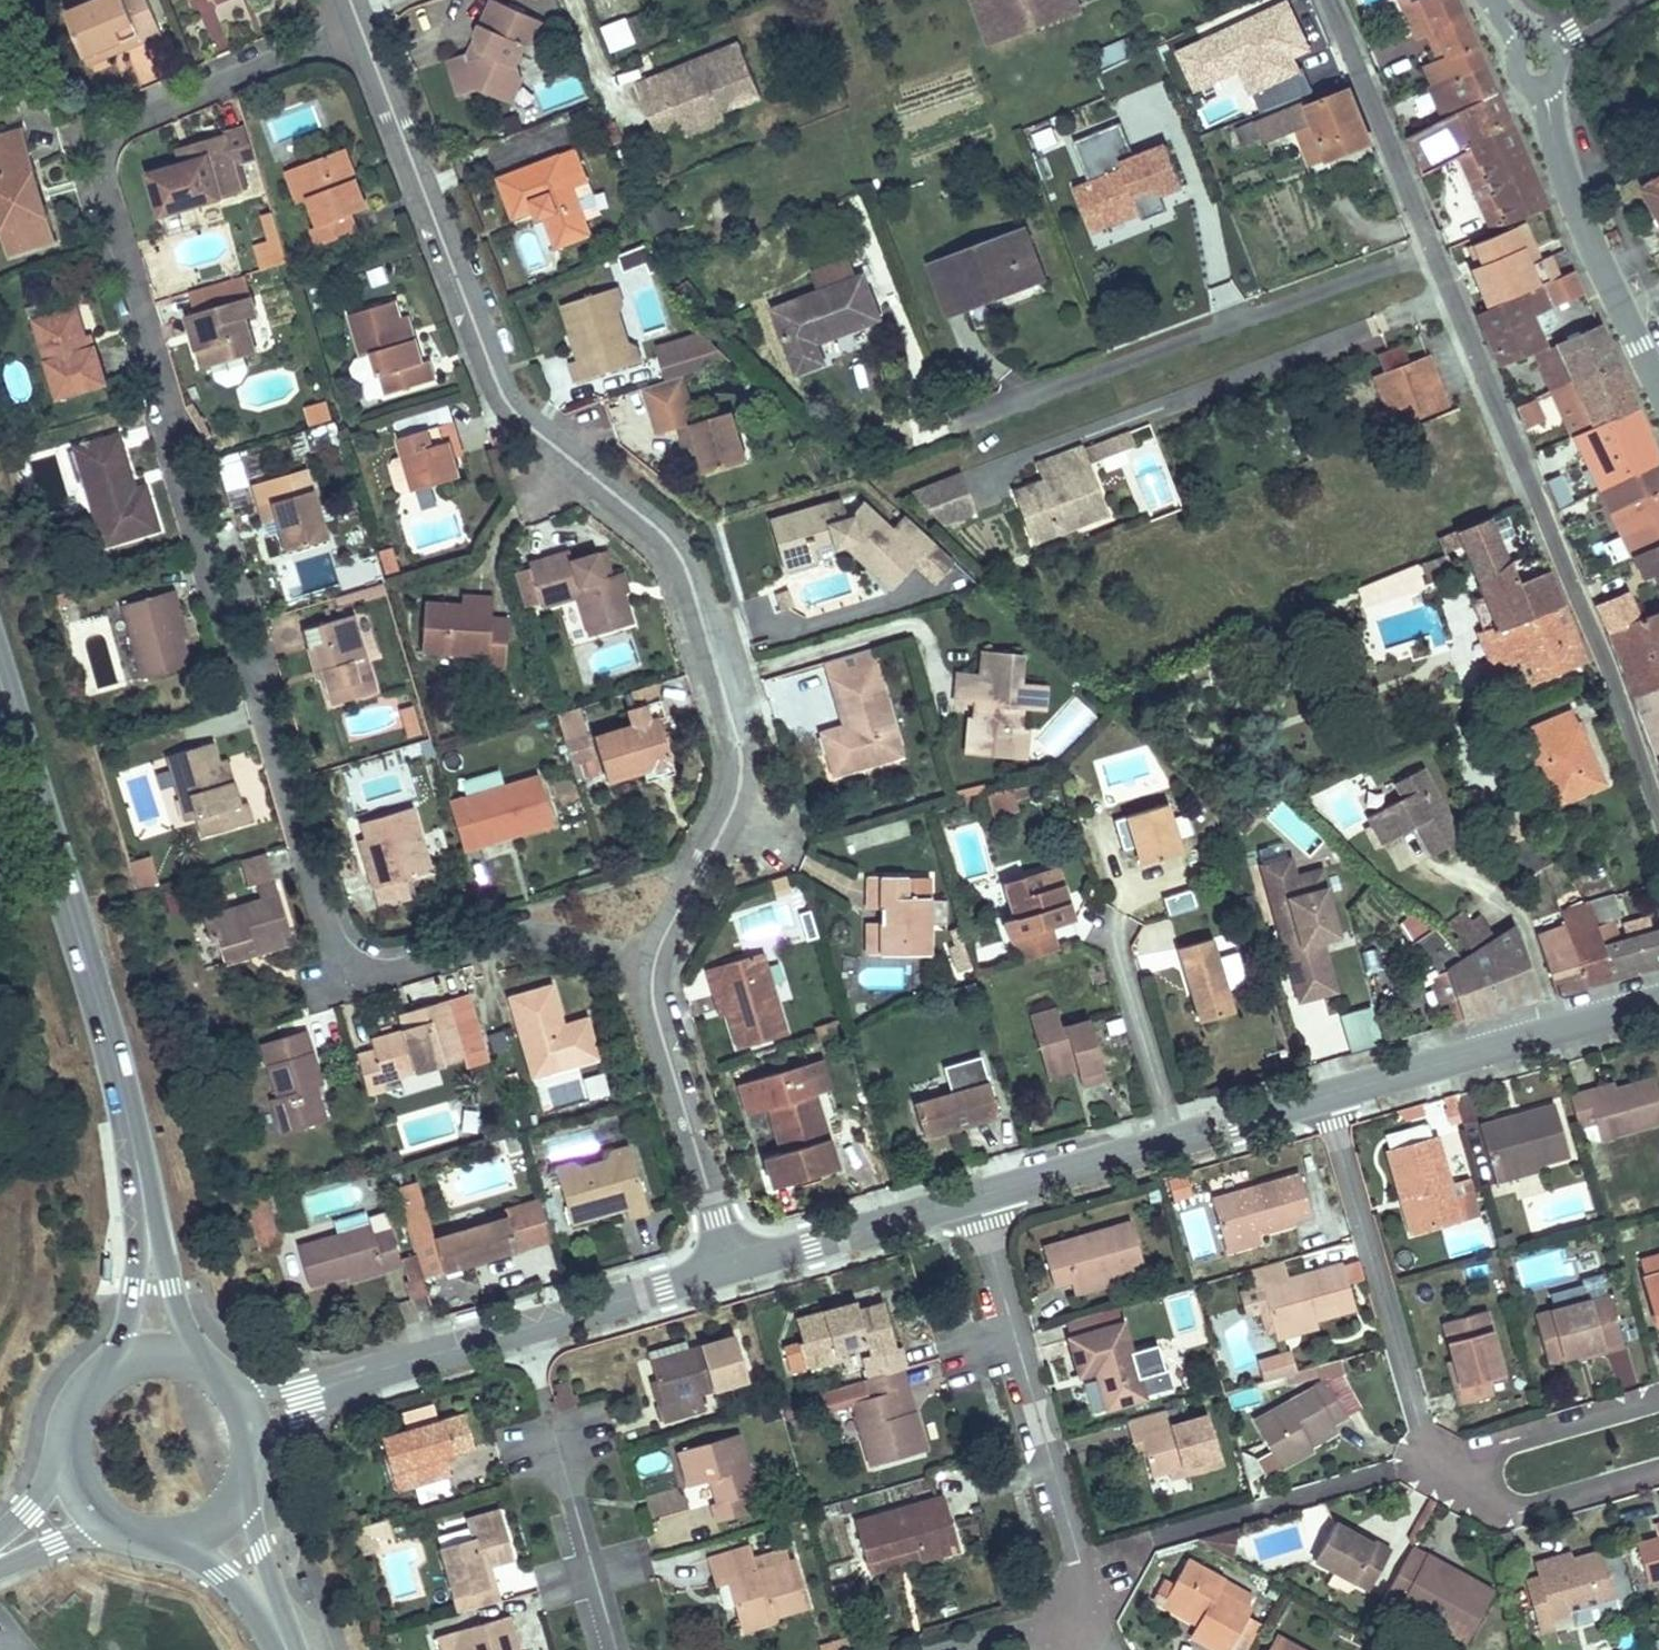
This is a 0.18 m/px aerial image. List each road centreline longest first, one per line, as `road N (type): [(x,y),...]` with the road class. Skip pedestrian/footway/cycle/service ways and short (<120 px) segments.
road 1 (residential): [(653,971),(568,940),(529,936),(401,965),(346,948),(249,663),(227,633),(174,446),(172,411),(92,159),(119,119),(341,30),(356,15)]
road 2 (residential): [(653,971),(733,810),(743,770),(691,582),(659,530),(525,423),(500,390),(449,231),(436,221),(356,15)]
road 3 (residential): [(1658,812),(1606,658),(1432,249)]
road 4 (secondary): [(0,675),(119,1082),(148,1223)]
road 5 (residential): [(1432,249),(964,421)]
road 6 (residential): [(973,1198),(1079,1567),(1074,1619)]
road 7 (residential): [(1449,1477),(1424,1459),(1328,1098)]
road 8 (residential): [(357,1378),(732,1267)]
road 9 (residential): [(1328,1098),(1658,1000)]
road 10 (unclassified): [(1658,382),(1584,230),(1538,66)]
road 11 (residential): [(732,1267),(661,1055),(653,971)]
road 12 (residential): [(1432,249),(1331,0)]
road 13 (residential): [(732,1267),(973,1198)]
road 14 (residential): [(617,1649),(547,1410)]
road 15 (residential): [(1658,1396),(1508,1440),(1449,1477)]
road 16 (residential): [(1449,1477),(1496,1509),(1531,1510),(1658,1474)]
road 17 (residential): [(1176,1140),(1113,932)]
road 18 (residential): [(973,1198),(1176,1140)]
road 19 (secondary): [(287,1649),(241,1494)]
road 20 (residential): [(1176,1140),(1328,1098)]
road 21 (secondary): [(184,1536),(286,1649)]
road 22 (secondary): [(148,1223),(110,1369)]
road 23 (secondary): [(192,1358),(148,1223)]
road 24 (unclassified): [(253,1464),(309,1408),(357,1378)]
road 25 (unclassified): [(357,1378),(299,1390),(231,1384)]

